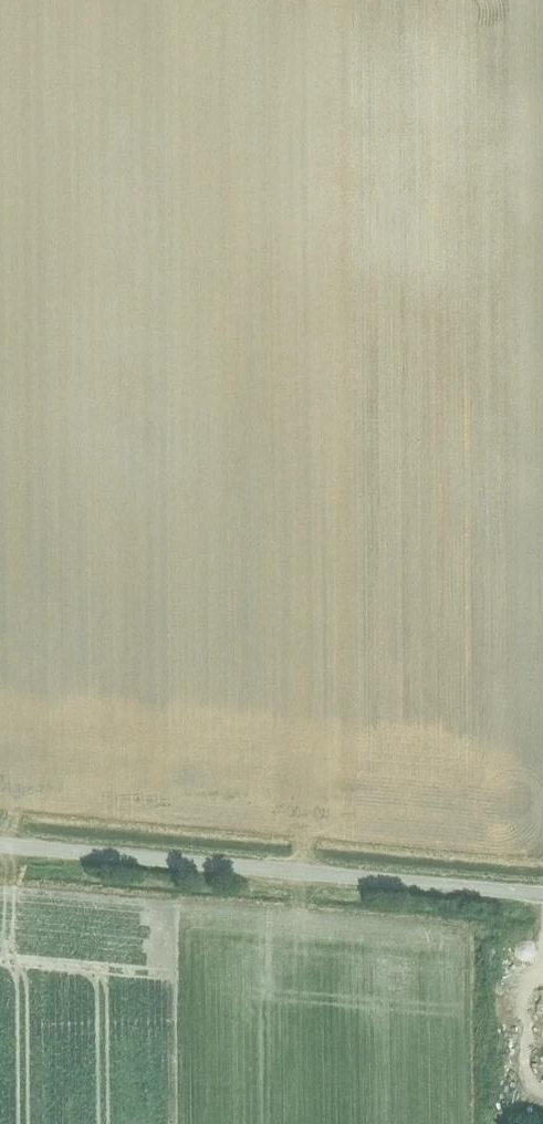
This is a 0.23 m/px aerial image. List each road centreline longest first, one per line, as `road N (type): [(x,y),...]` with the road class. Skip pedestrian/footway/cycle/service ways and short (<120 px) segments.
road 1 (unclassified): [(542,898),(0,845)]

